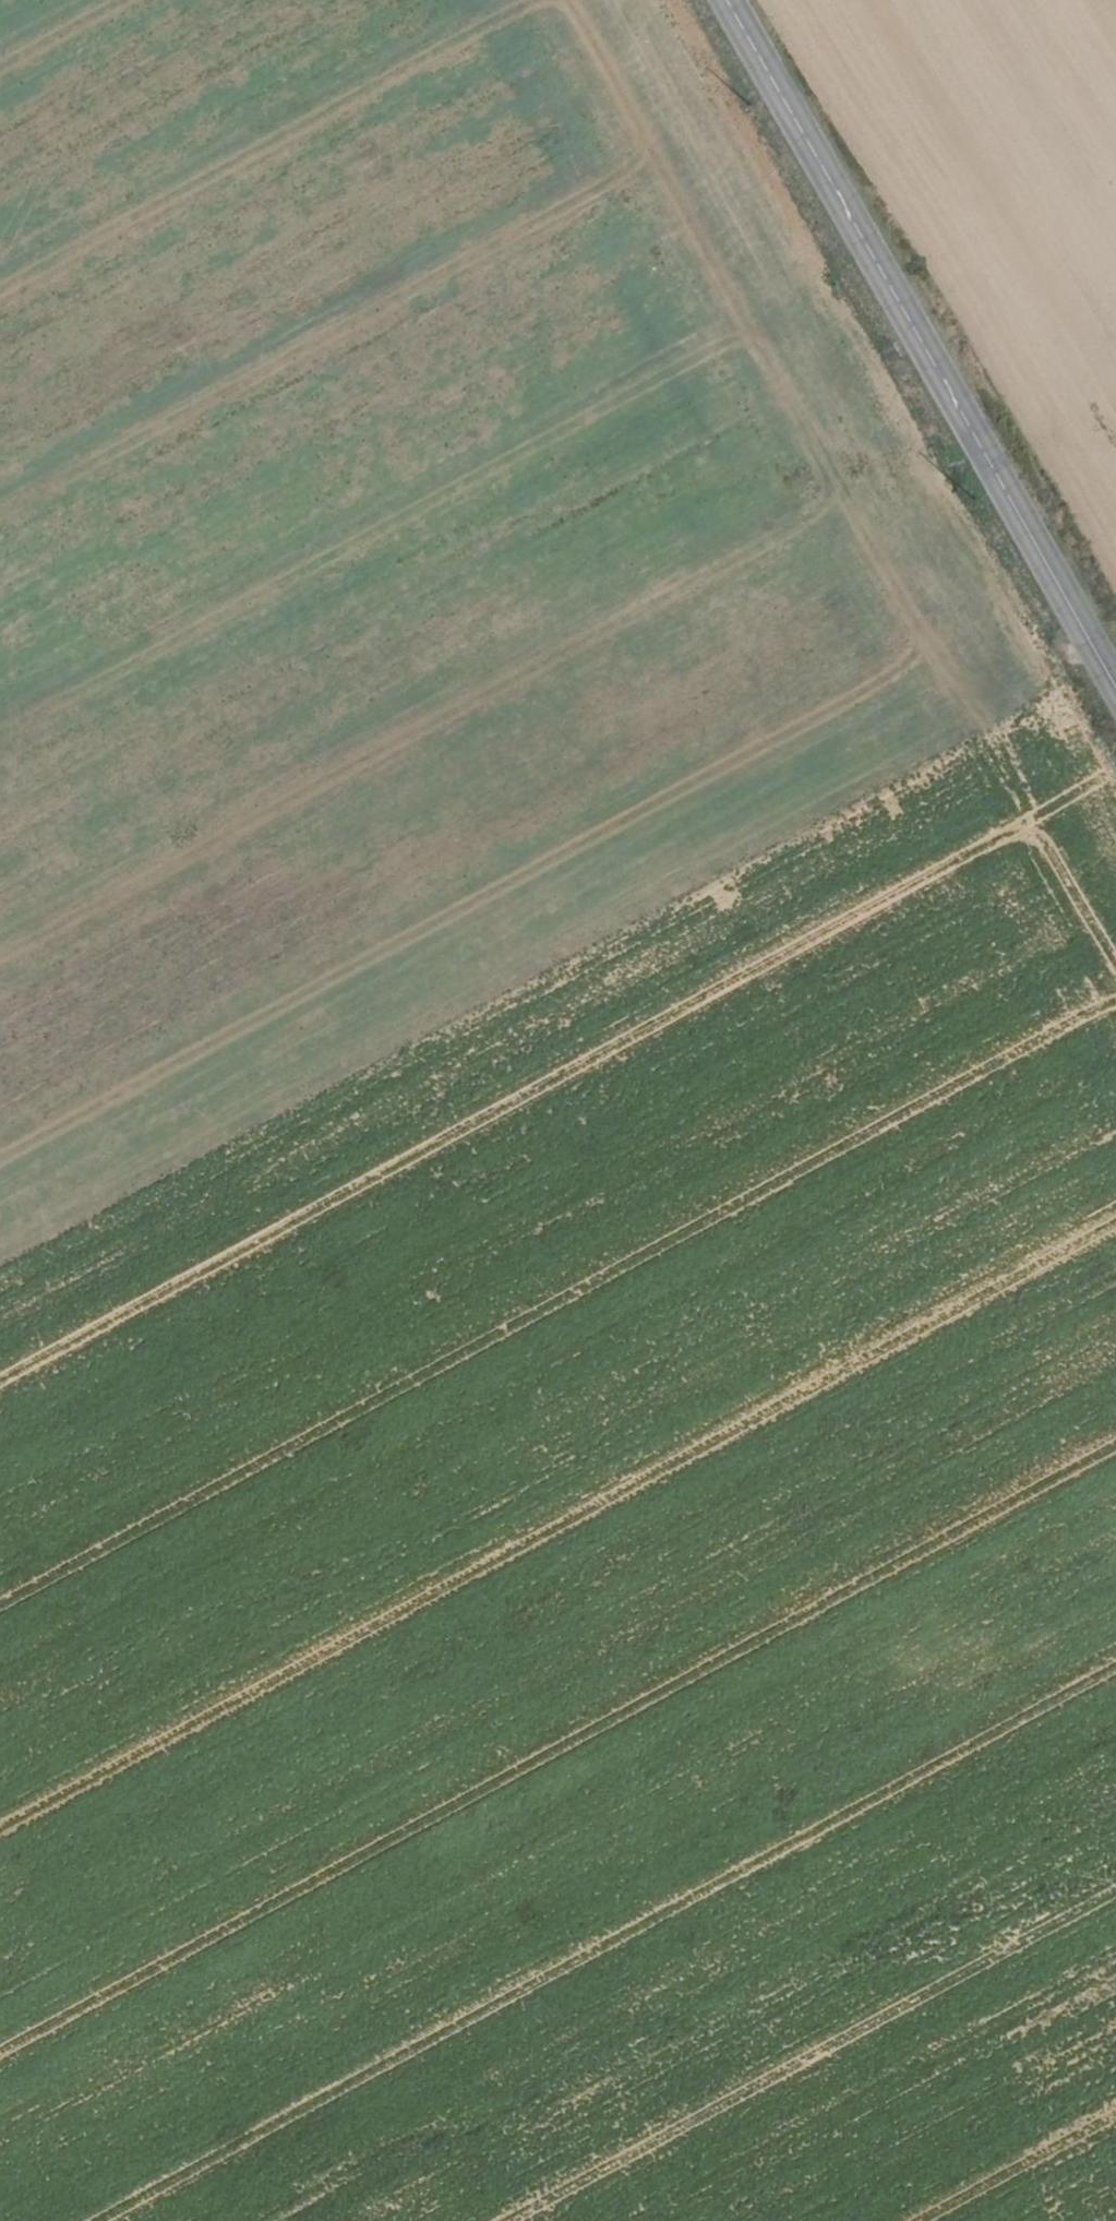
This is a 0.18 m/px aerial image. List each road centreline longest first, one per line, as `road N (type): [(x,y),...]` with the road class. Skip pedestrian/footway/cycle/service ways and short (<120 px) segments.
road 1 (tertiary): [(1115,682),(724,0)]

